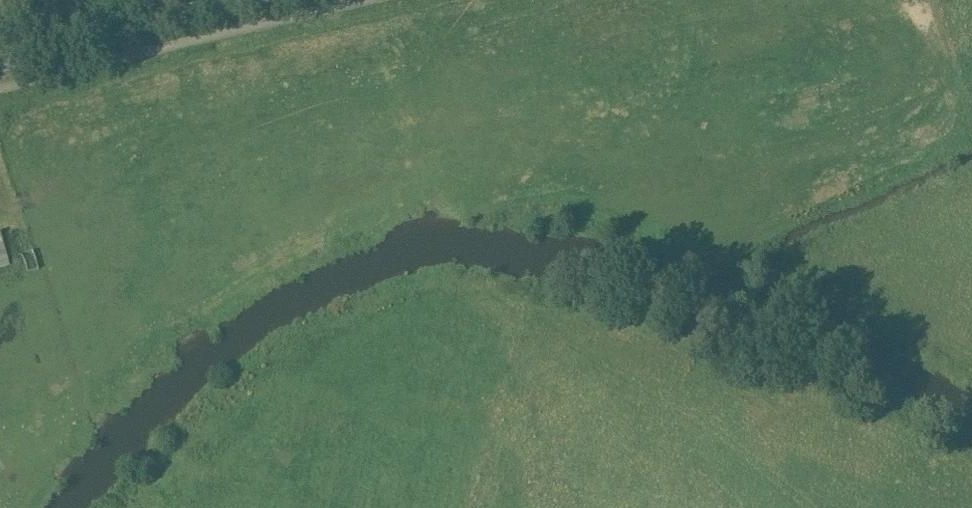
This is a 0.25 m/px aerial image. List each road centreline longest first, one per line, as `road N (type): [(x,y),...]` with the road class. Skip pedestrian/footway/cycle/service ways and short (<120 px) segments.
road 1 (tertiary): [(244,0),(0,58)]

